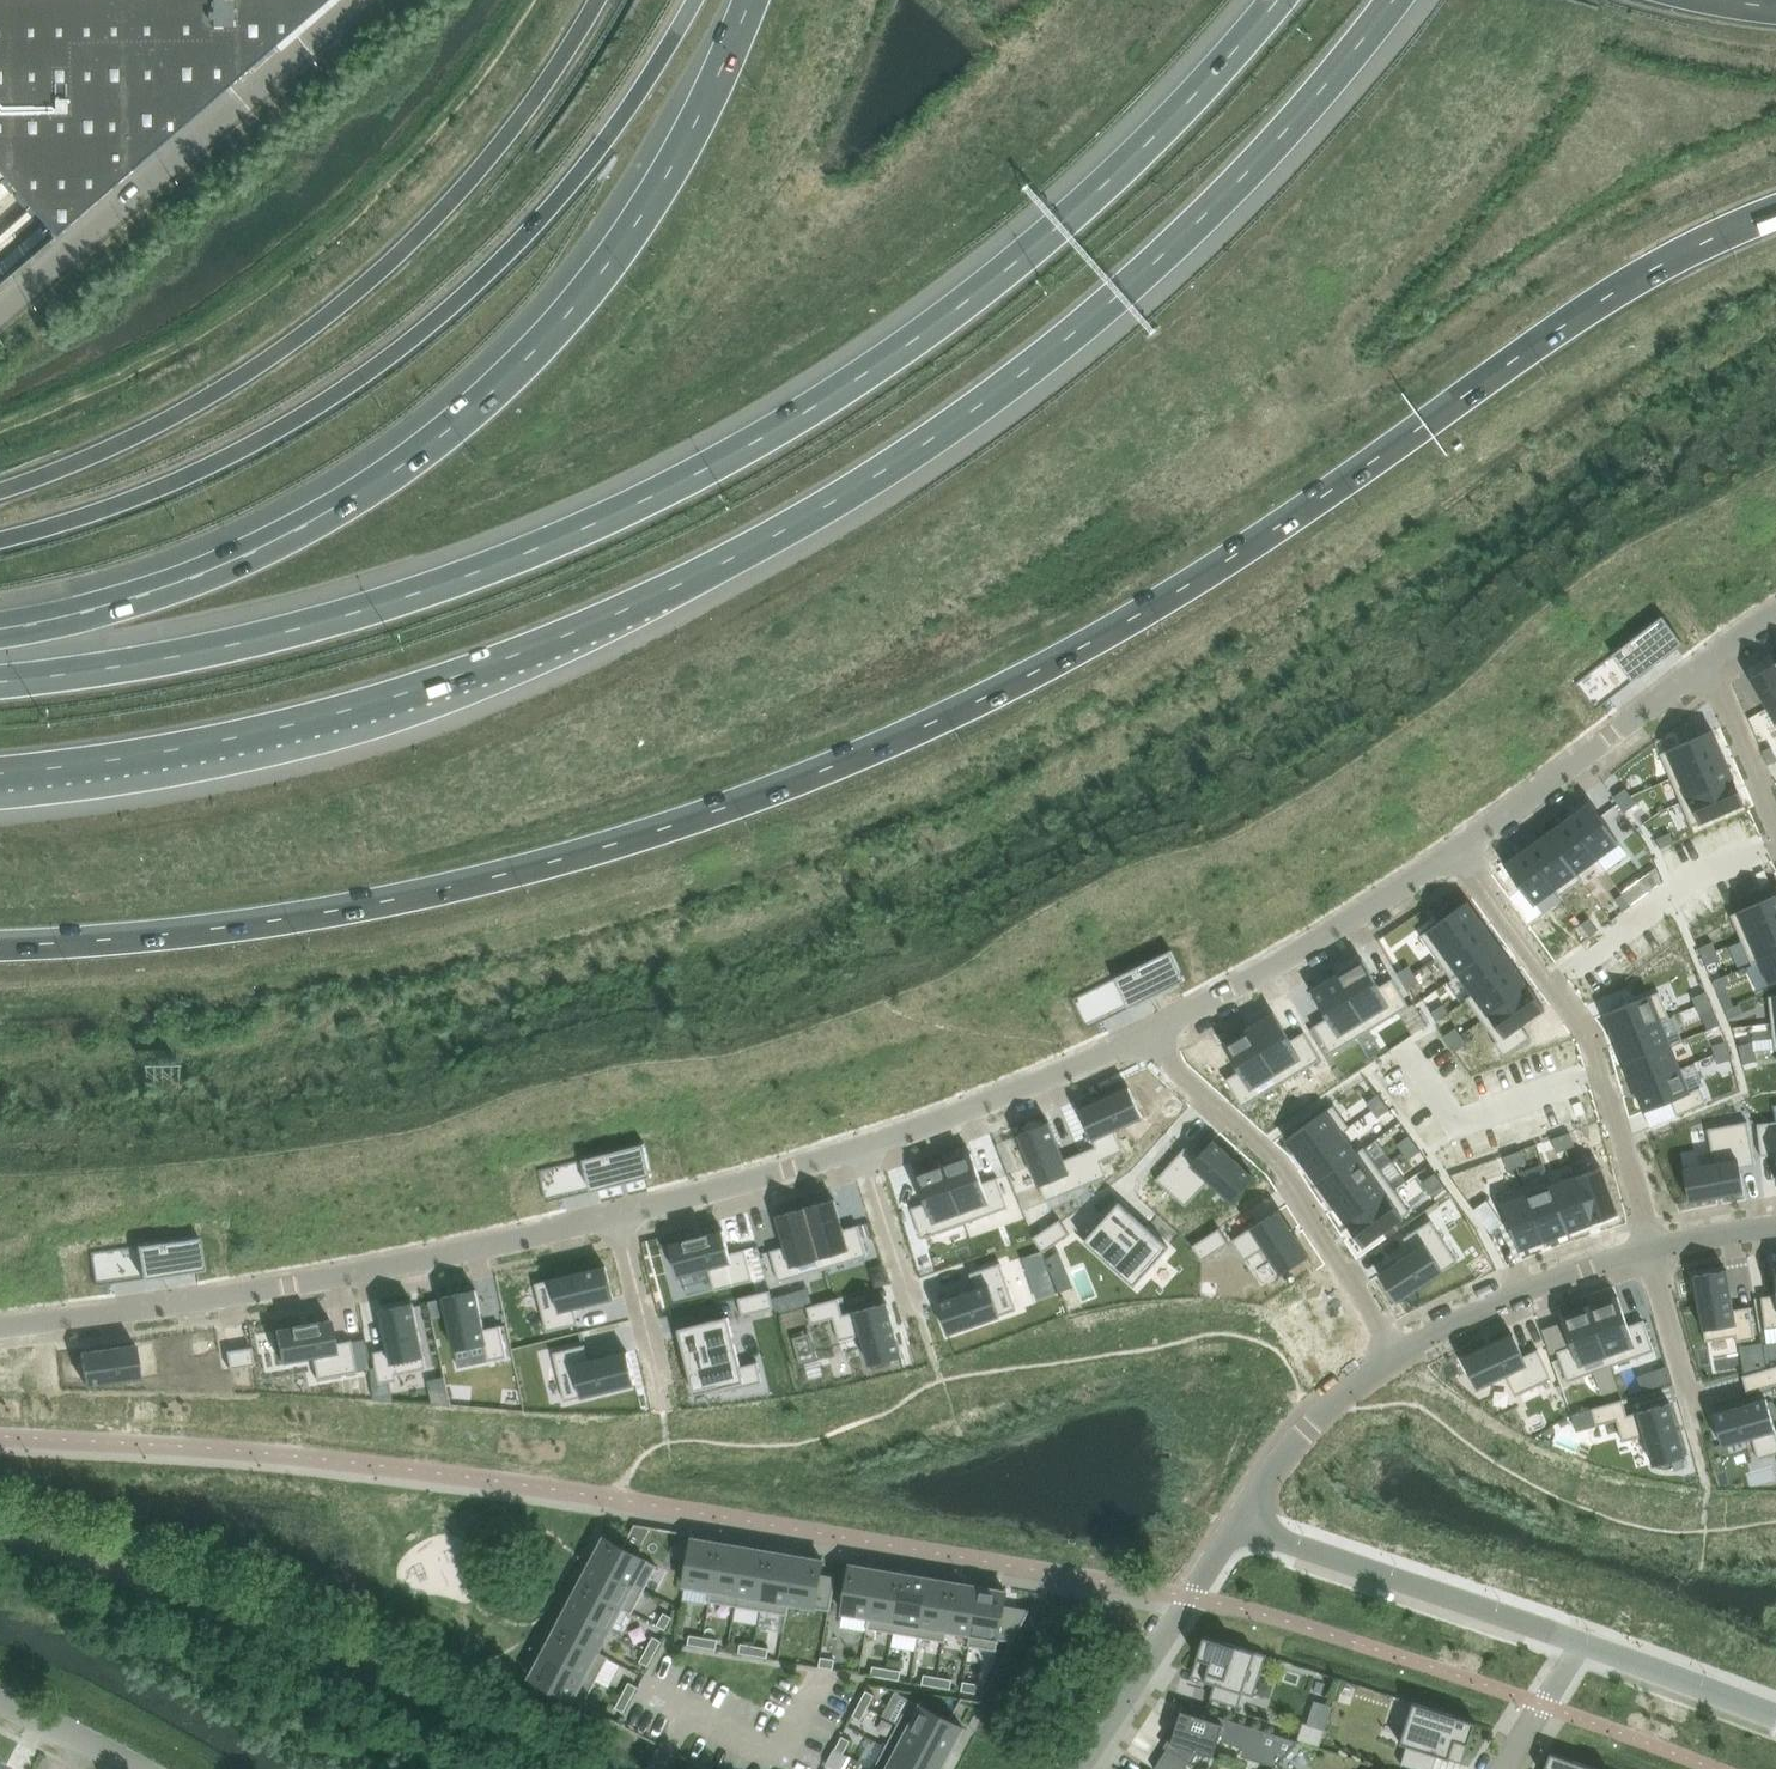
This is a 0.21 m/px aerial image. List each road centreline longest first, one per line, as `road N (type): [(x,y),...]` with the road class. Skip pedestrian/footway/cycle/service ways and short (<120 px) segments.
road 1 (trunk): [(0,943),(193,930),(504,881),(688,824),(893,744),(1063,658),(1293,521),(1609,297),(1680,255),(1775,216)]
road 2 (motorway): [(0,772),(176,748),(378,701),(653,599),(777,532),(1017,377),(1148,273),(1305,113),(1393,0)]
road 3 (motorway): [(1277,0),(1174,117),(969,297),(845,384),(651,497),(456,581),(269,638),(0,683)]
road 4 (motorway): [(746,0),(673,159),(579,303),(457,426),(377,485),(259,551),(148,595),(0,631)]
road 5 (trunk): [(696,0),(629,114),(522,241),(393,355),(217,465),(114,508),(0,541)]
road 6 (motorway): [(592,0),(556,65),(462,191),(362,288),(283,351),(195,406),(0,491)]
road 7 (residential): [(572,1768),(295,1638),(0,1530)]
road 8 (residential): [(0,1328),(245,1291),(601,1208)]
road 9 (residential): [(1443,848),(1585,1034),(1644,1255)]
road 10 (residential): [(1397,1351),(1257,1145),(1137,1040)]
road 11 (unclassified): [(1579,1642),(1236,1519)]
road 12 (residential): [(1137,1040),(1443,848)]
road 13 (residential): [(1443,848),(1697,663)]
road 14 (residential): [(1079,1768),(1236,1519)]
road 15 (residential): [(866,1148),(1137,1040)]
road 16 (residential): [(601,1208),(739,1184),(866,1148)]
road 17 (residential): [(1644,1255),(1580,1270),(1397,1351)]
road 18 (residential): [(1397,1351),(1298,1430),(1236,1519)]
road 19 (unclassified): [(1775,1717),(1579,1642)]
road 20 (residential): [(1697,663),(1775,831)]
road 21 (residential): [(866,1148),(917,1300)]
road 22 (residential): [(1644,1255),(1687,1405)]
road 23 (residential): [(601,1208),(654,1354)]
road 24 (residential): [(135,1768),(0,1699)]
road 25 (residential): [(1579,1642),(1501,1768)]
road 26 (residential): [(1775,1229),(1644,1255)]

